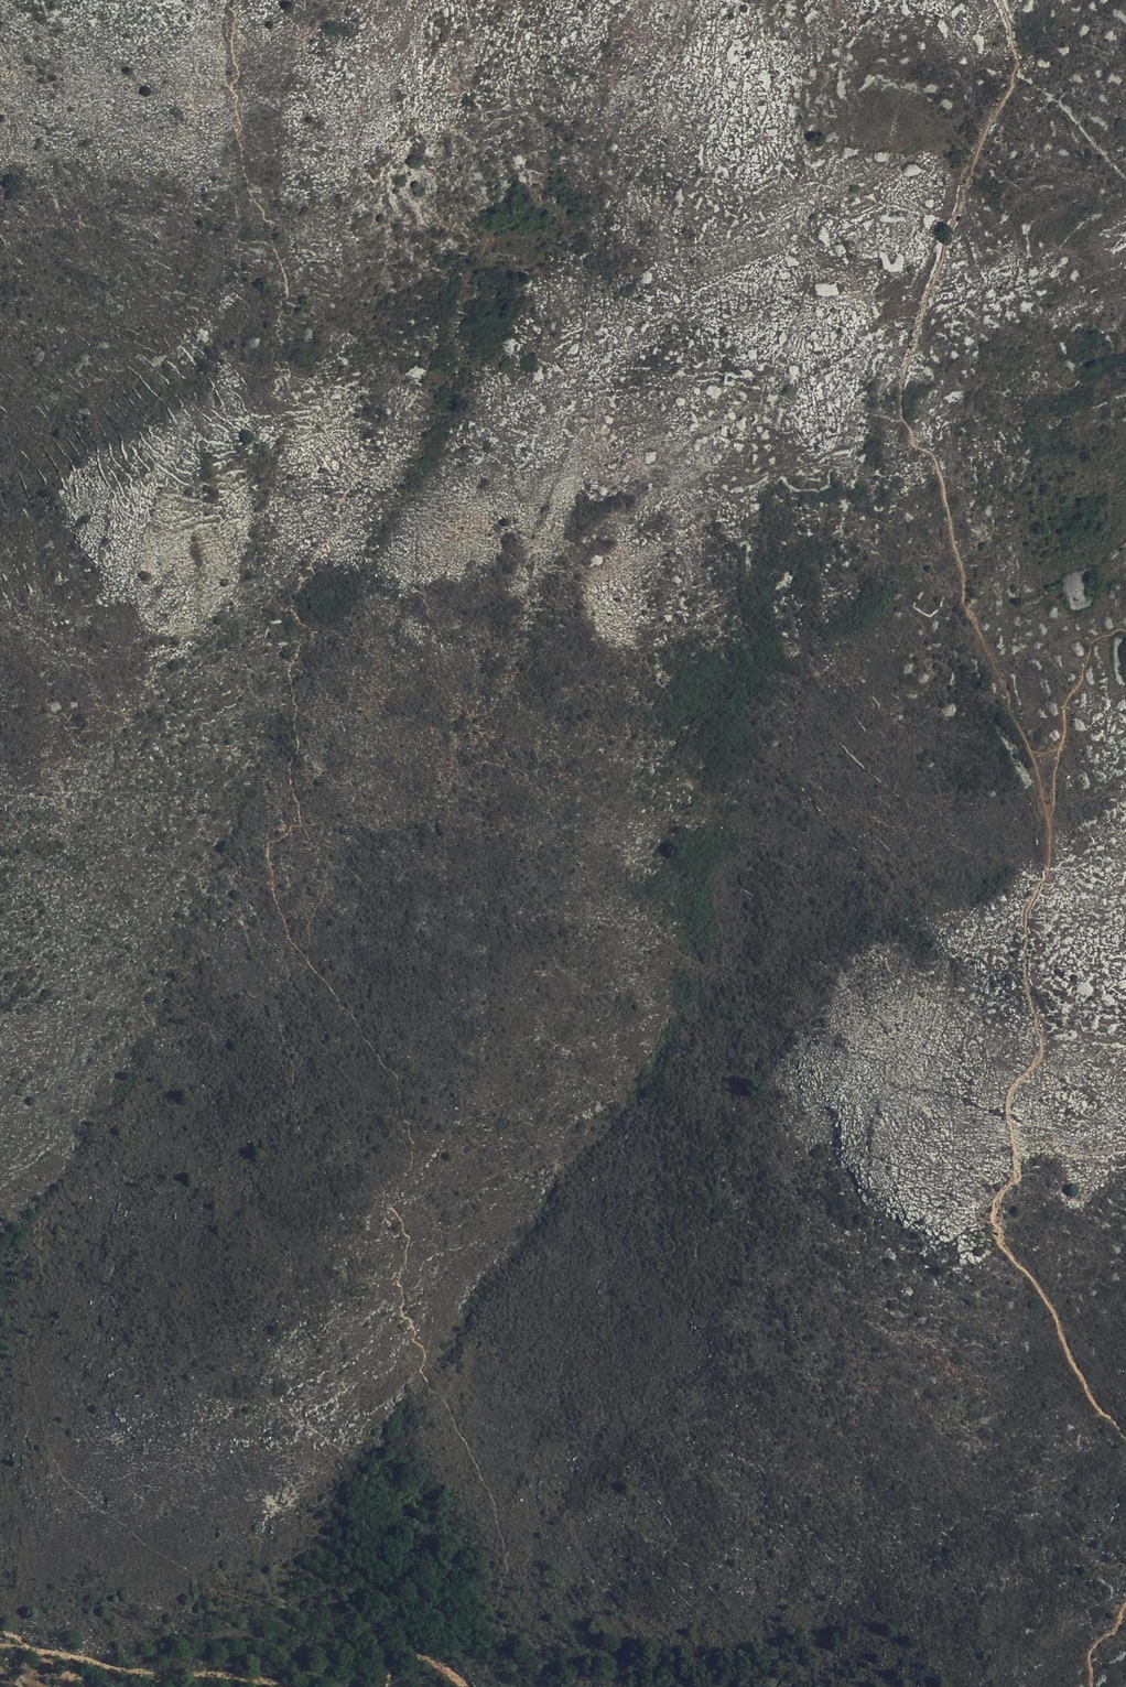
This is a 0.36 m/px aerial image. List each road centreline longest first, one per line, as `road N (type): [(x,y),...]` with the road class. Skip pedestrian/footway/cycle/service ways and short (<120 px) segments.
road 1 (track): [(280,1686),(257,1676),(161,1676),(31,1646)]

